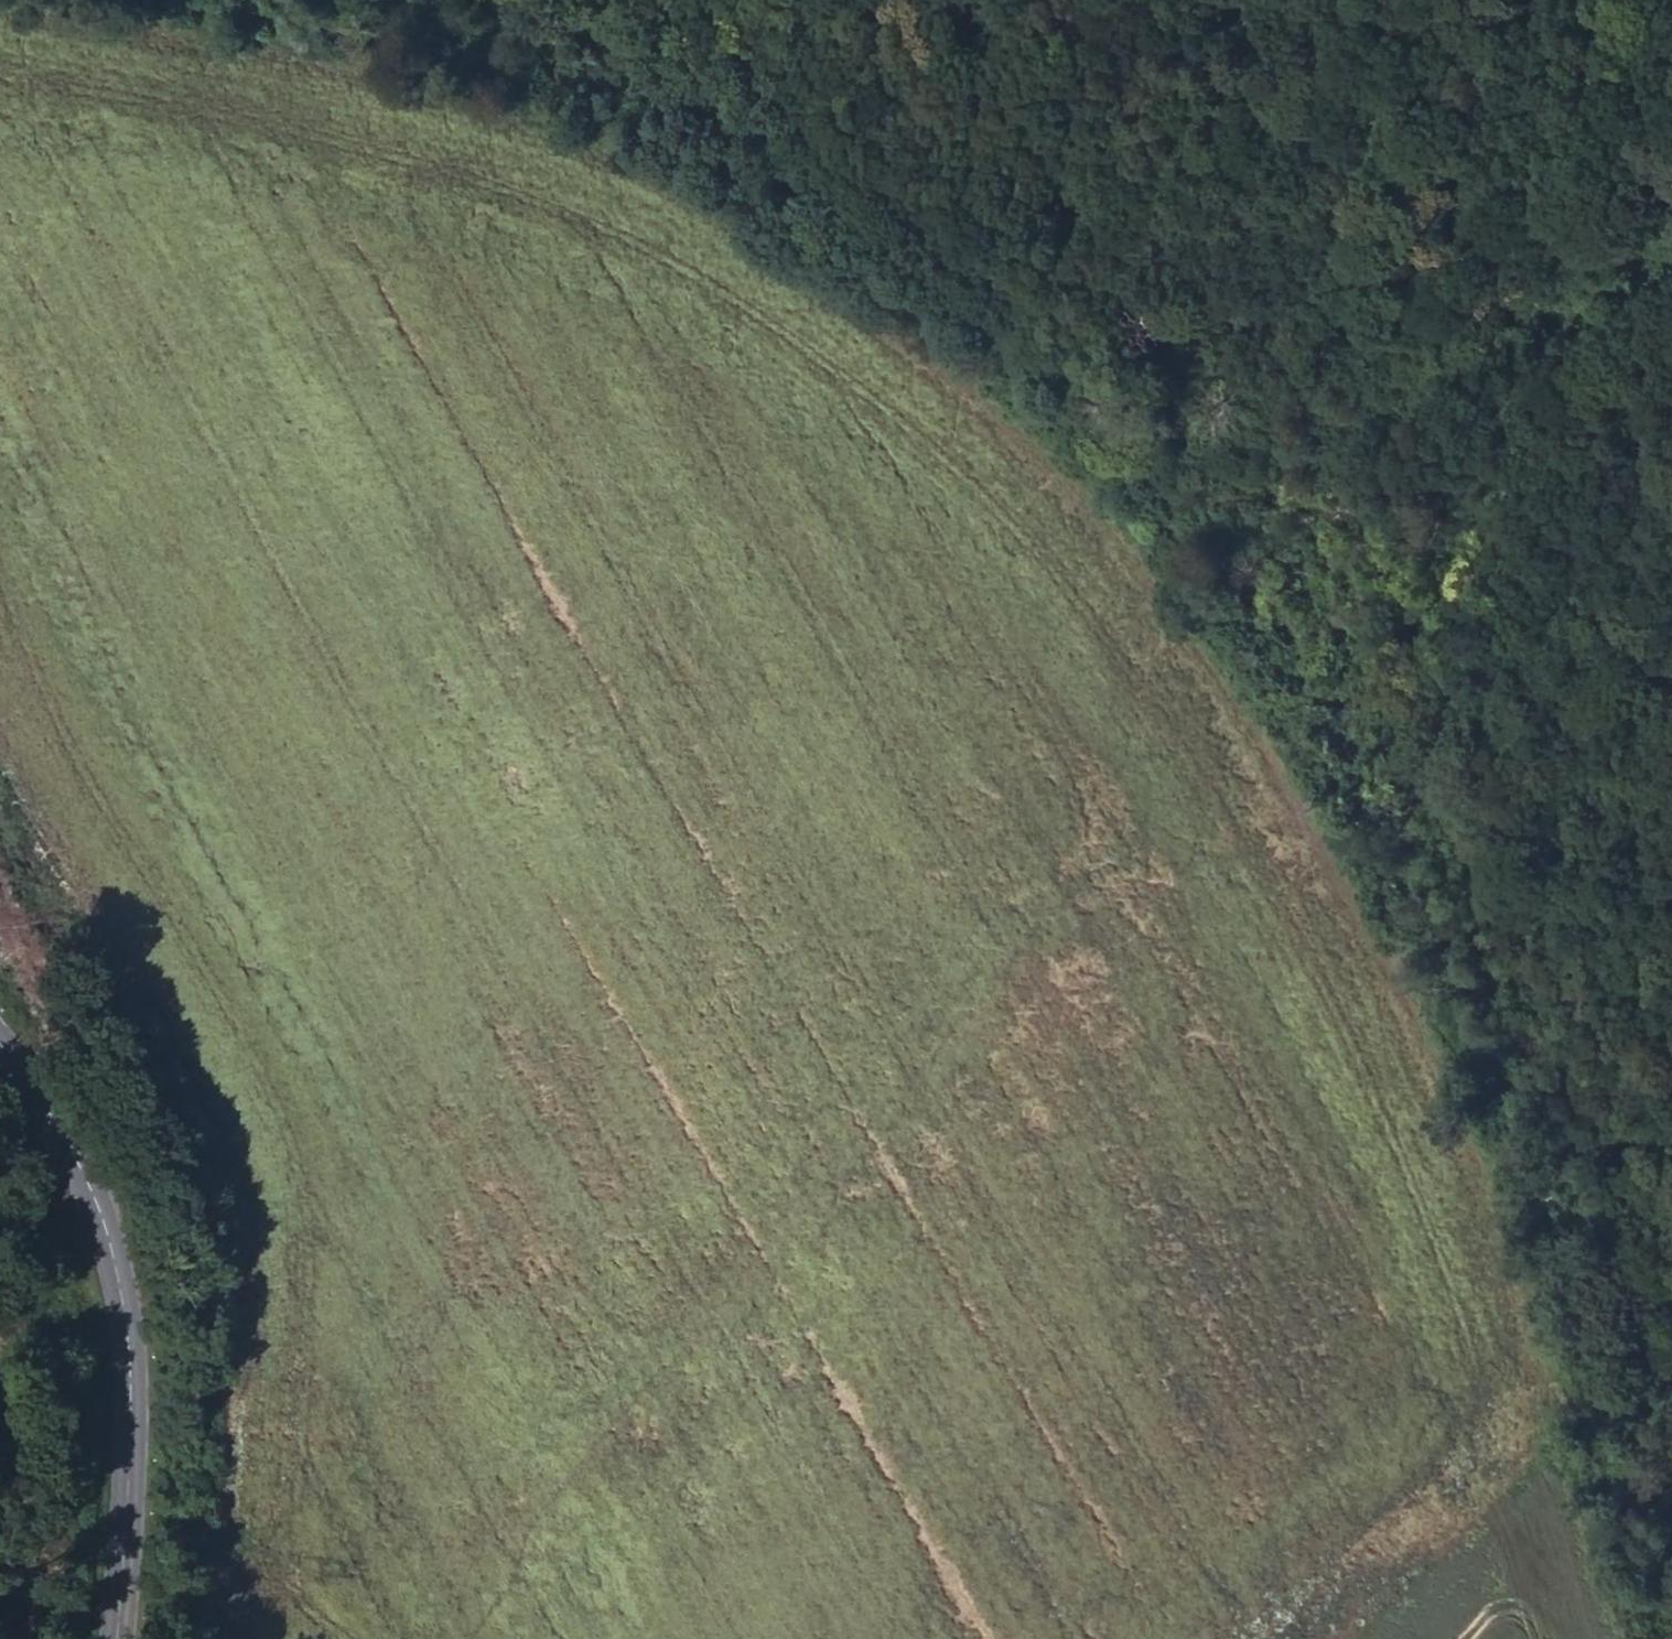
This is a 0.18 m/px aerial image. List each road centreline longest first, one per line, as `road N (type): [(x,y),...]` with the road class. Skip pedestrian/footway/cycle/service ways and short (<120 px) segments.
road 1 (track): [(1671,1590),(1655,1564),(1544,1251),(1468,934),(1339,683),(1172,481),(880,241),(584,69),(425,0)]
road 2 (secondary): [(114,1638),(129,1432),(125,1328),(100,1211),(71,1148),(0,1048)]

